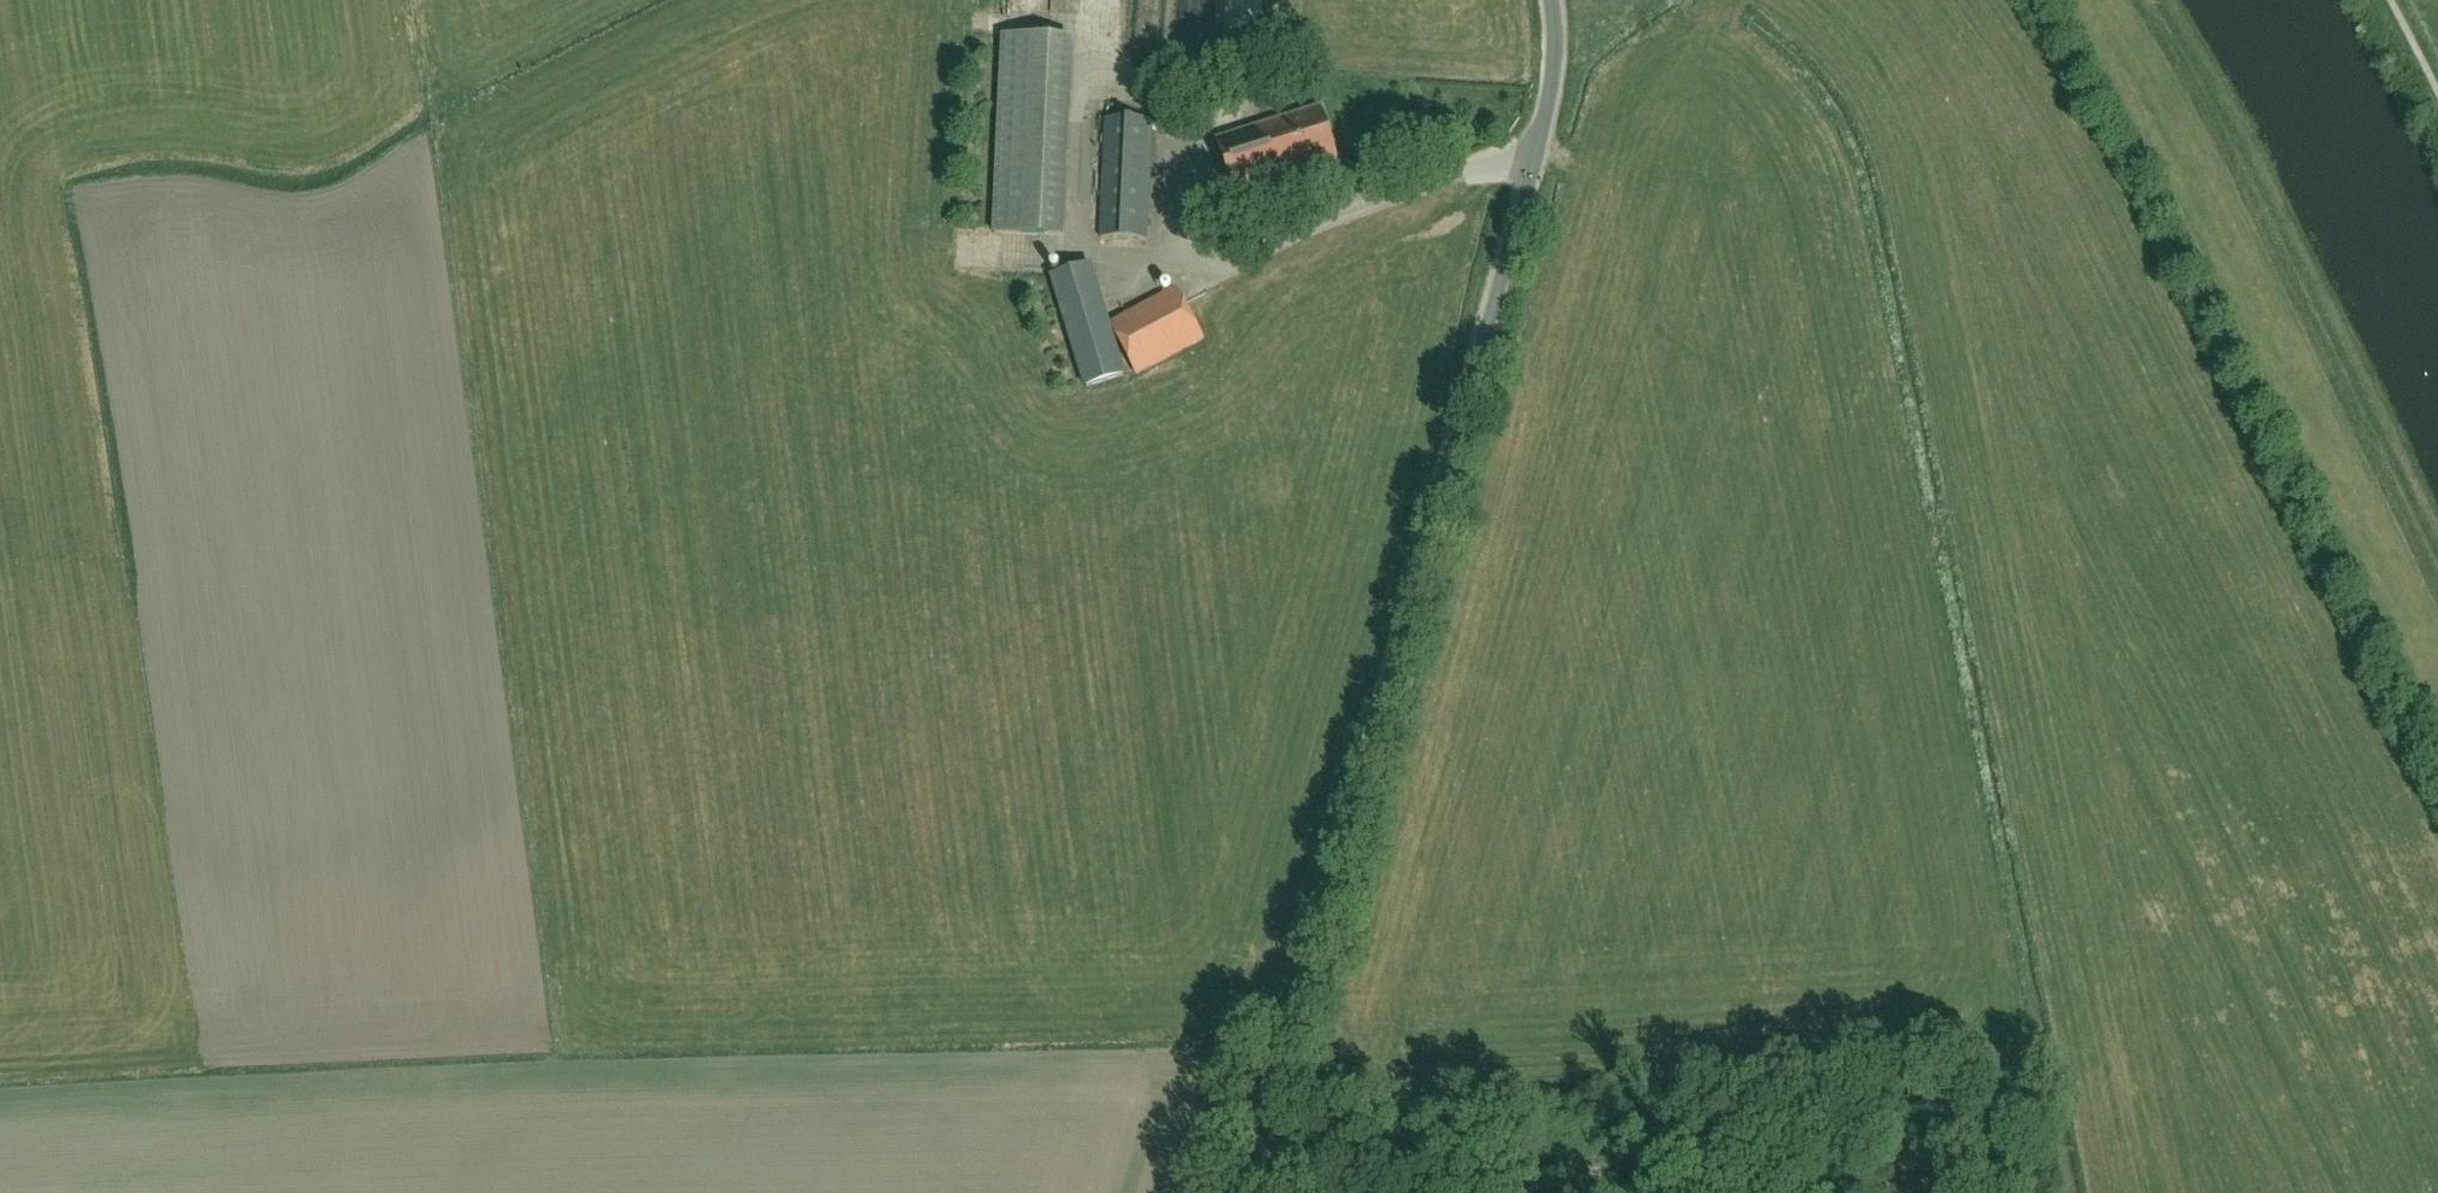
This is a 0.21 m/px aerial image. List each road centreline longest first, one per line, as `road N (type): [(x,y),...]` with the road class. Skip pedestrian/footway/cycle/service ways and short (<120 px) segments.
road 1 (unclassified): [(1236,1192),(1536,139),(1553,0)]
road 2 (track): [(2156,0),(2437,565)]

